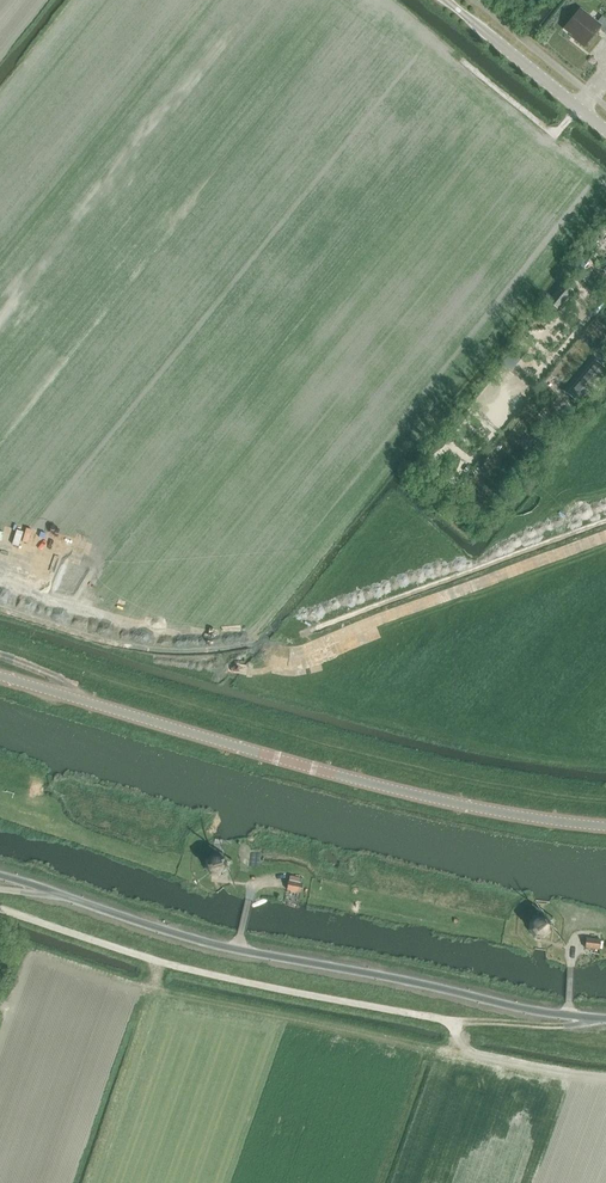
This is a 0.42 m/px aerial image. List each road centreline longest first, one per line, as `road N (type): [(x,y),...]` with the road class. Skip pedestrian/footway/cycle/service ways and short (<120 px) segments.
road 1 (secondary): [(605,826),(445,801),(0,676)]
road 2 (unclassified): [(0,875),(237,949),(605,1019)]
road 3 (track): [(0,909),(212,975),(455,1022),(455,1036)]
road 4 (tertiary): [(605,132),(446,0)]
road 5 (track): [(455,1022),(563,1026),(594,1018)]

